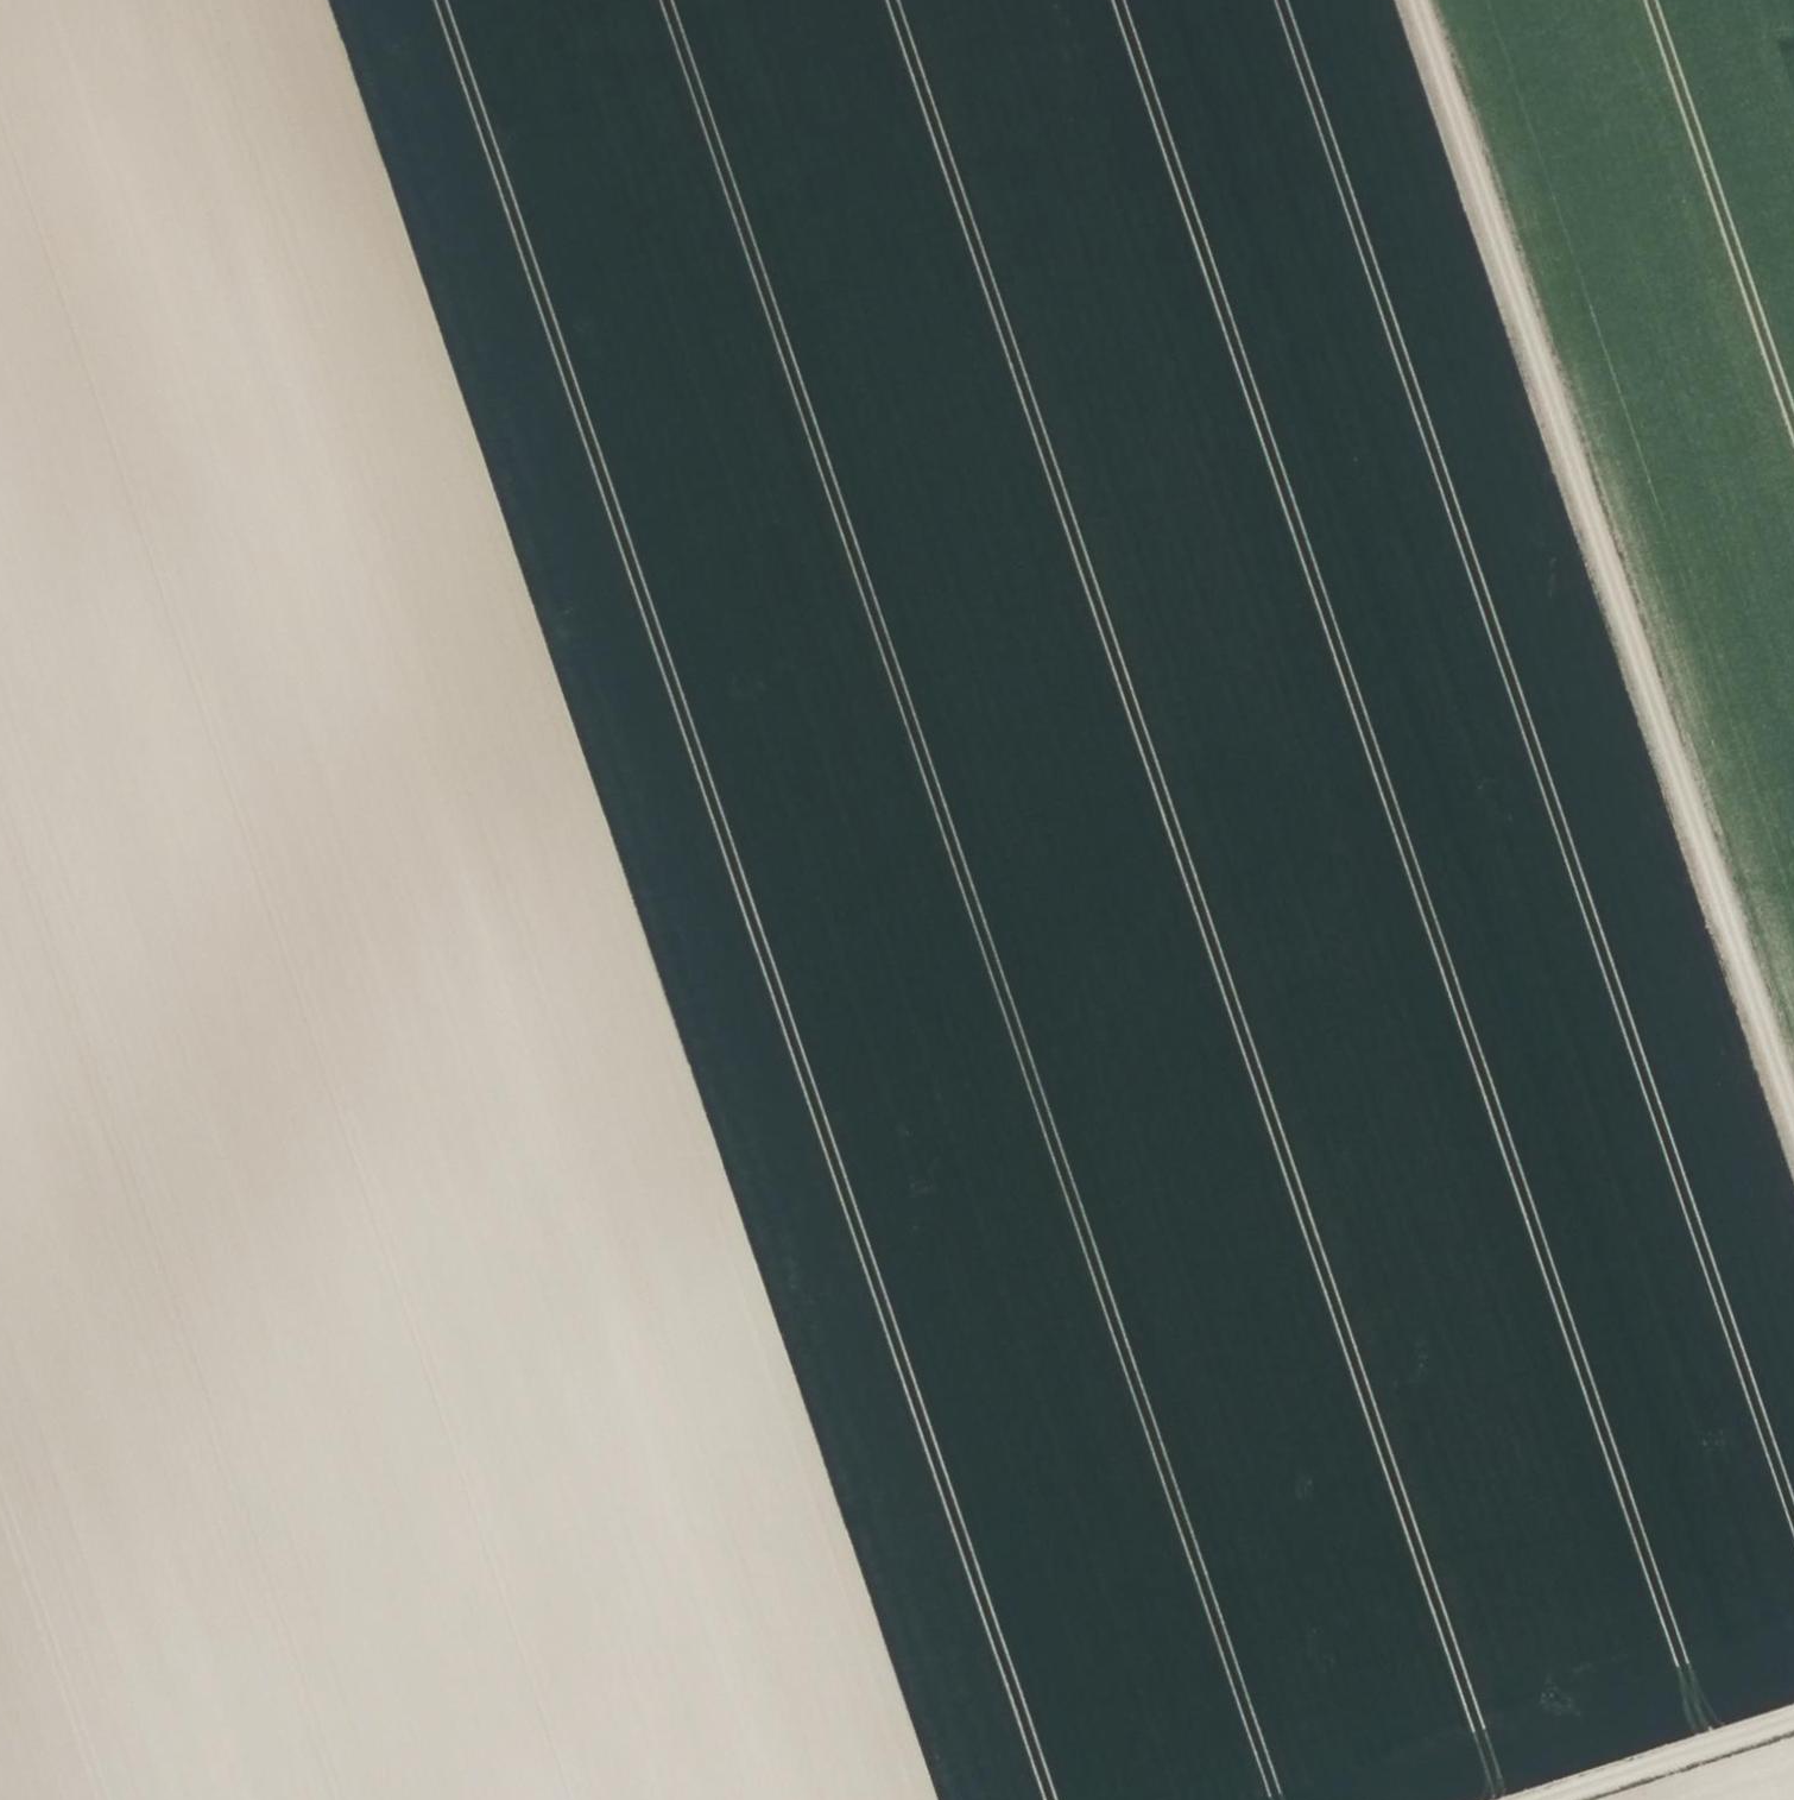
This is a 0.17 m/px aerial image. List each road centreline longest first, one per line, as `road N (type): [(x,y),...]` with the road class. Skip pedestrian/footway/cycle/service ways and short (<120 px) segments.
road 1 (track): [(1413,0),(1793,1123)]
road 2 (track): [(1553,1799),(1793,1723)]

